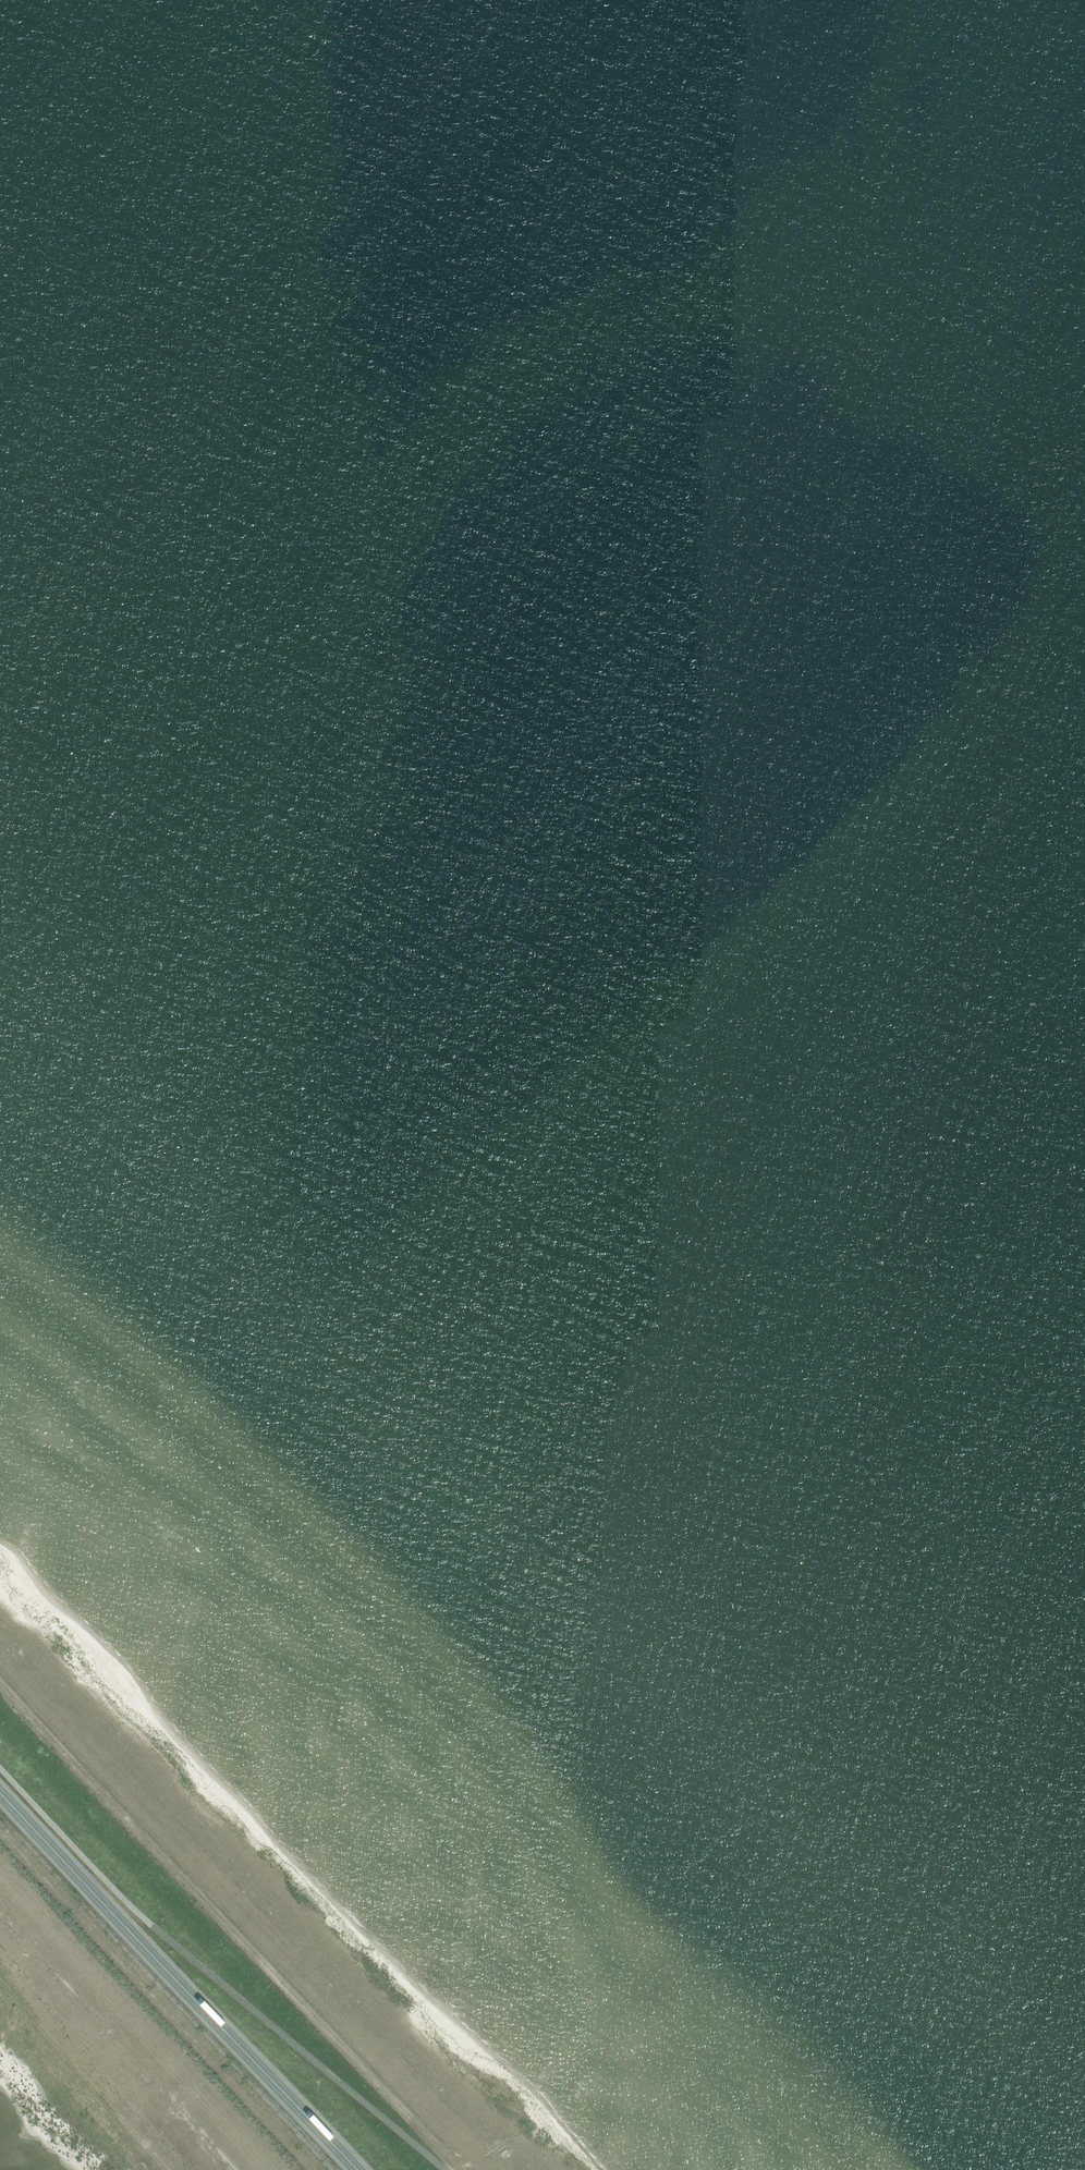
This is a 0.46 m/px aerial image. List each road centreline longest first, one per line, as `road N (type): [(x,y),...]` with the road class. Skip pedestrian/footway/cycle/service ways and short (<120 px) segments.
road 1 (trunk): [(357,2169),(0,1793)]

